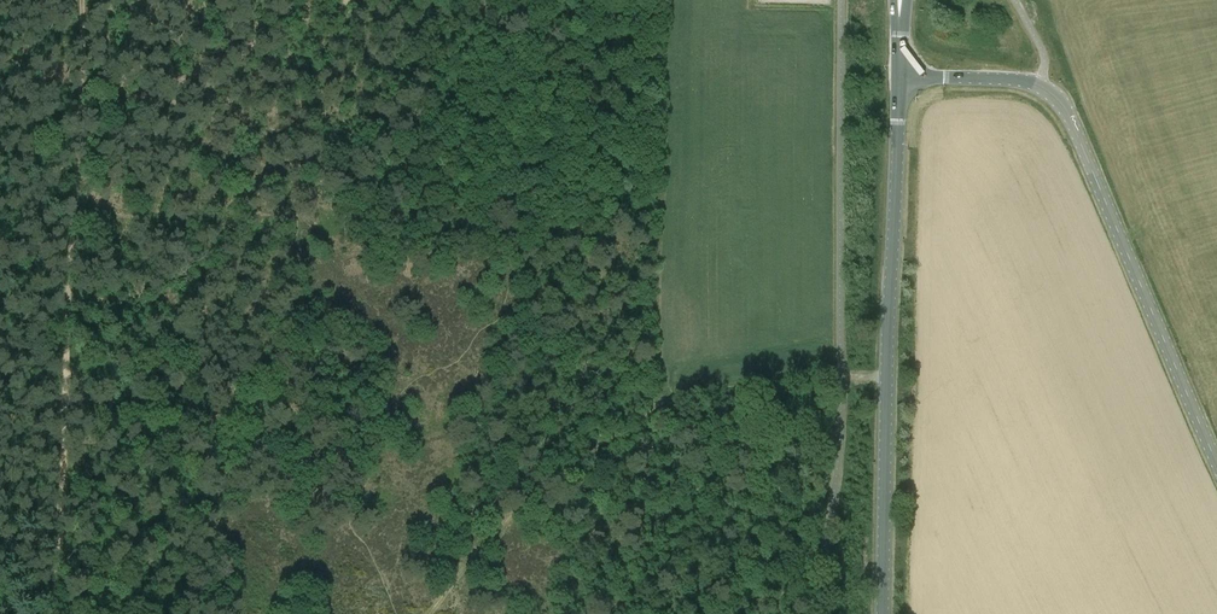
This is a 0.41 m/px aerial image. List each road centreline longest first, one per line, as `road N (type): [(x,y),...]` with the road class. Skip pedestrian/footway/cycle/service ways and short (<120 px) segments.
road 1 (tertiary): [(1216,459),(1061,103),(1024,81),(897,79)]
road 2 (secondary): [(881,613),(897,79)]
road 3 (track): [(51,613),(75,117)]
road 4 (track): [(631,417),(785,377),(841,378)]

